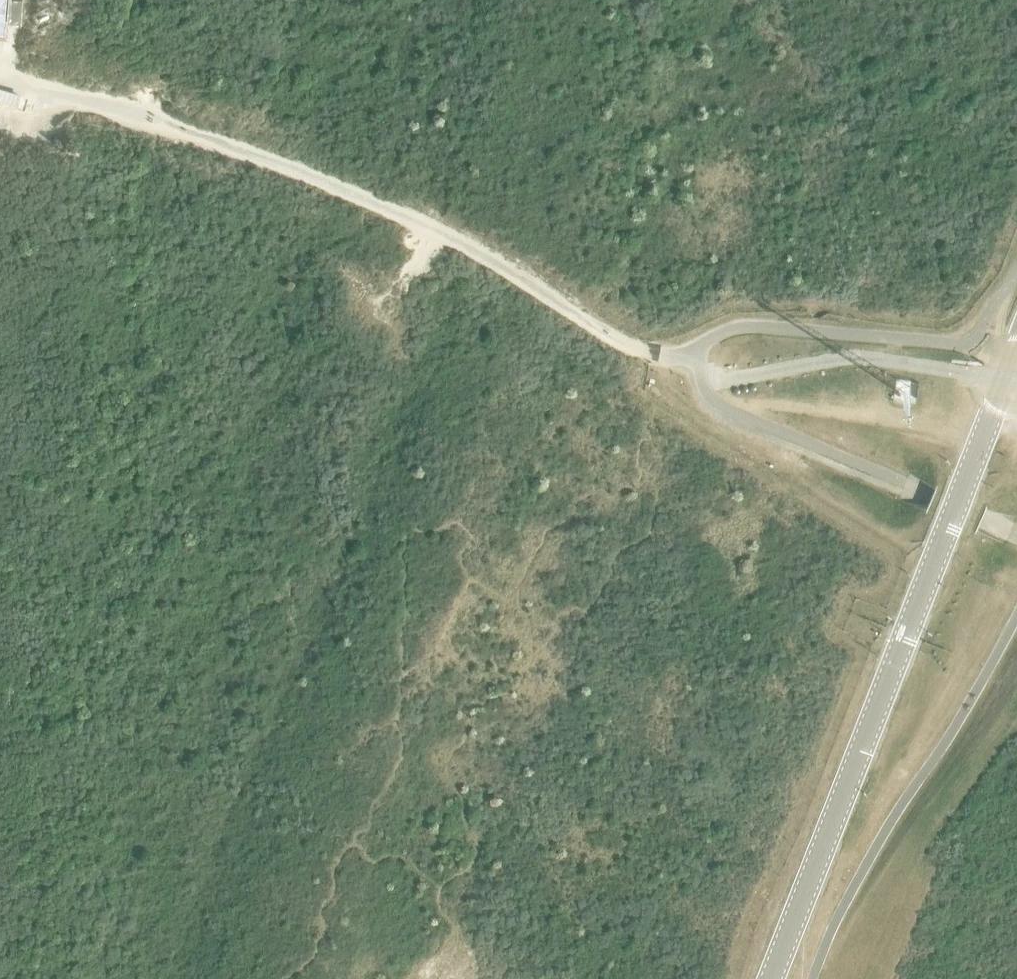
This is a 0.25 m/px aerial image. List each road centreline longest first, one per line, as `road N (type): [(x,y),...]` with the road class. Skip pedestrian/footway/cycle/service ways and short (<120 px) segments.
road 1 (unclassified): [(772,978),(1016,355)]

